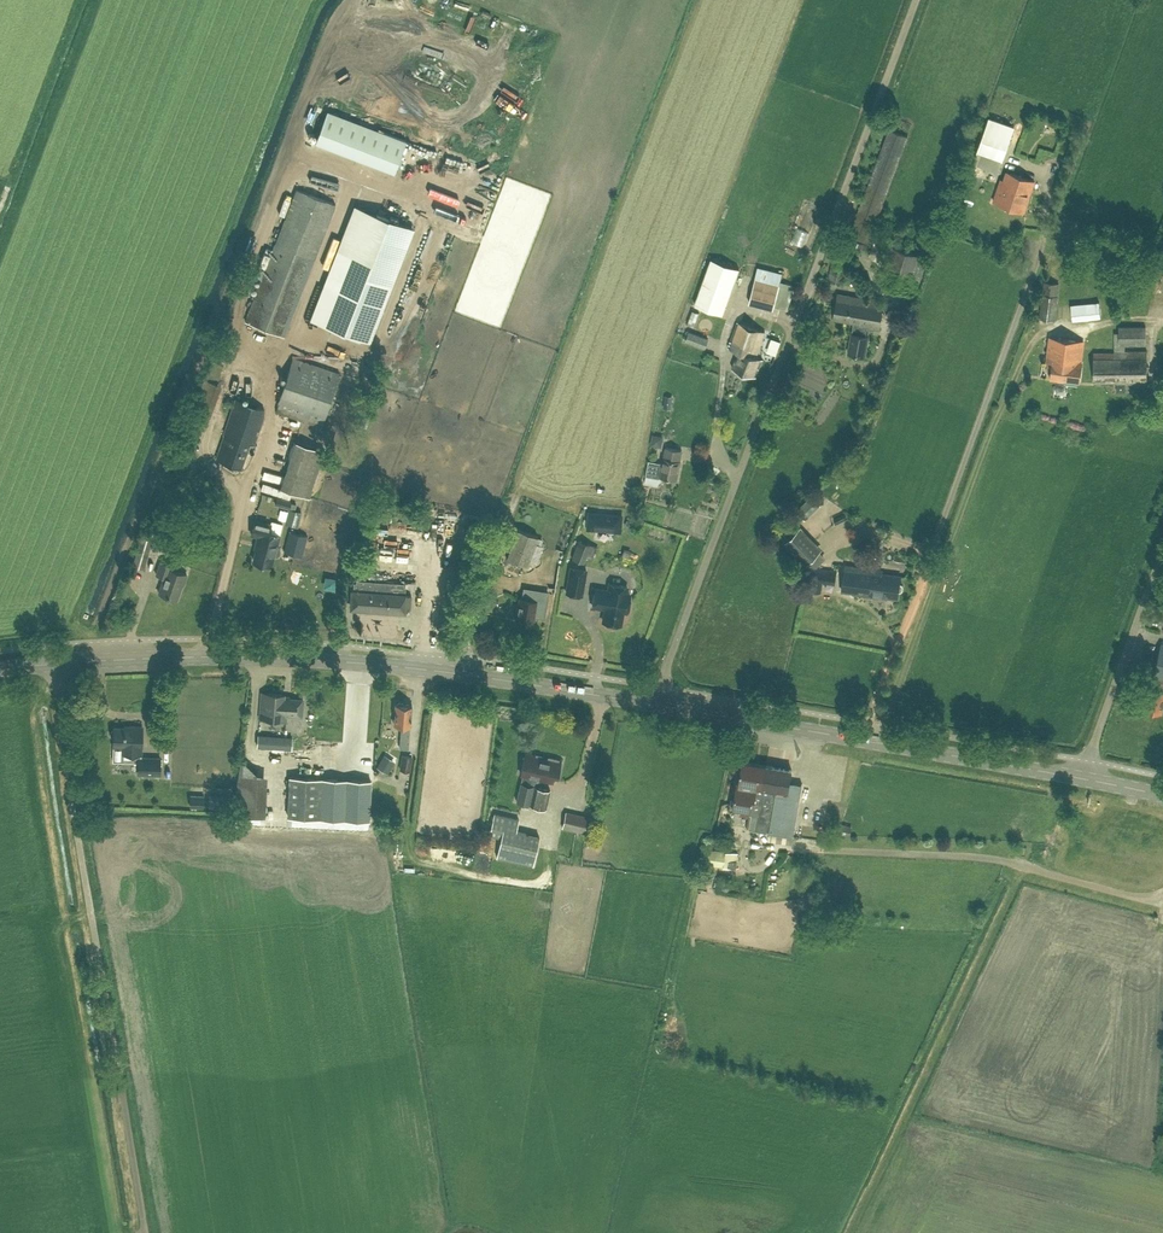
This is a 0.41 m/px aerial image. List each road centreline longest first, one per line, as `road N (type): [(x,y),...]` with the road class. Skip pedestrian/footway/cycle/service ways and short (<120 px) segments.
road 1 (secondary): [(1162,794),(425,668),(223,656),(55,663)]
road 2 (unclassified): [(146,1232),(55,663)]

